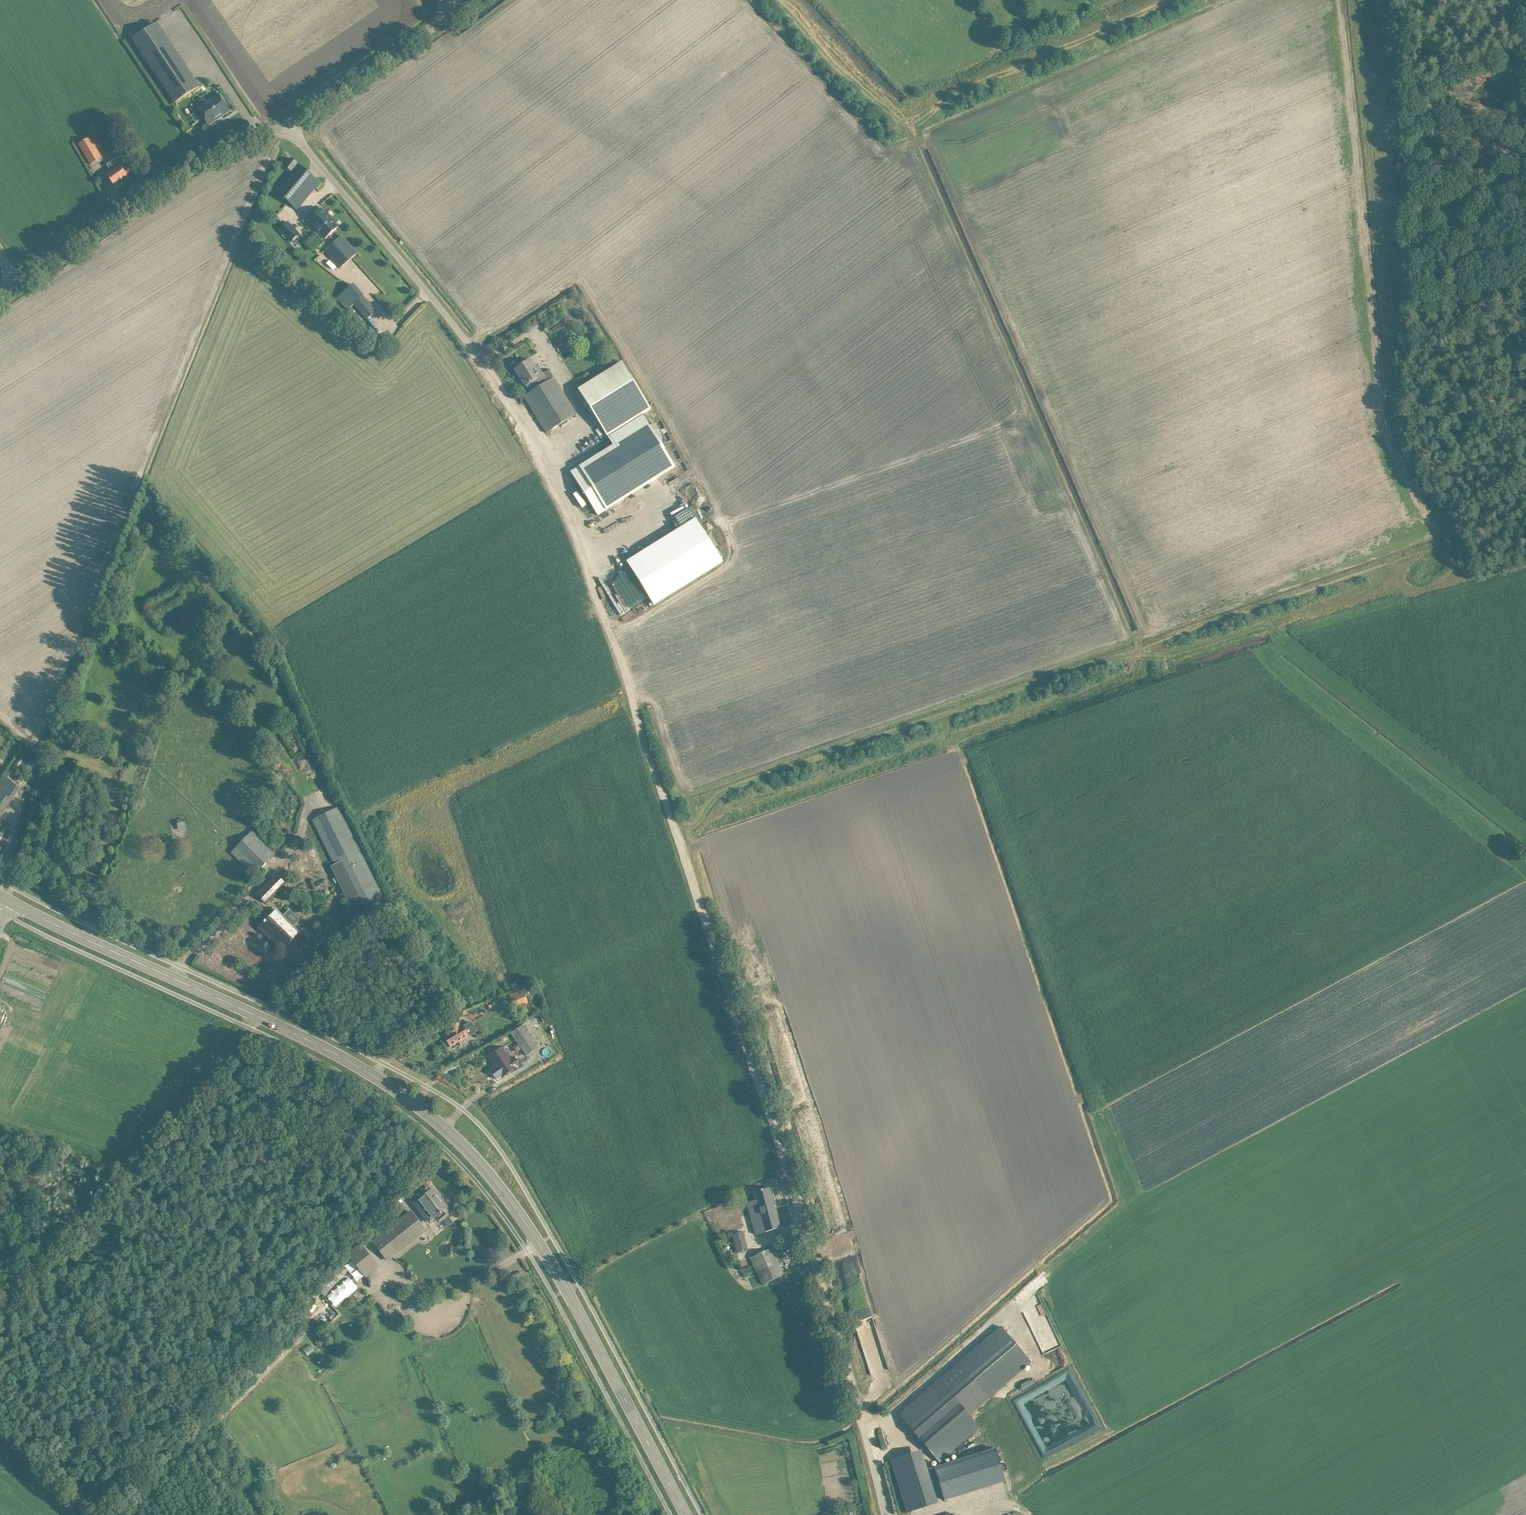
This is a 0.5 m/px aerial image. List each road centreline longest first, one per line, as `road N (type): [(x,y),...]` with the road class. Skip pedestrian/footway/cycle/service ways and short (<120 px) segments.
road 1 (secondary): [(687,1514),(550,1260),(452,1135),(310,1040),(8,899)]
road 2 (track): [(862,1424),(786,1165),(589,582)]
road 3 (residential): [(589,582),(551,472),(517,411),(287,121)]
road 4 (unclassified): [(0,296),(189,164),(287,121)]
road 5 (unclassified): [(287,121),(452,12)]

